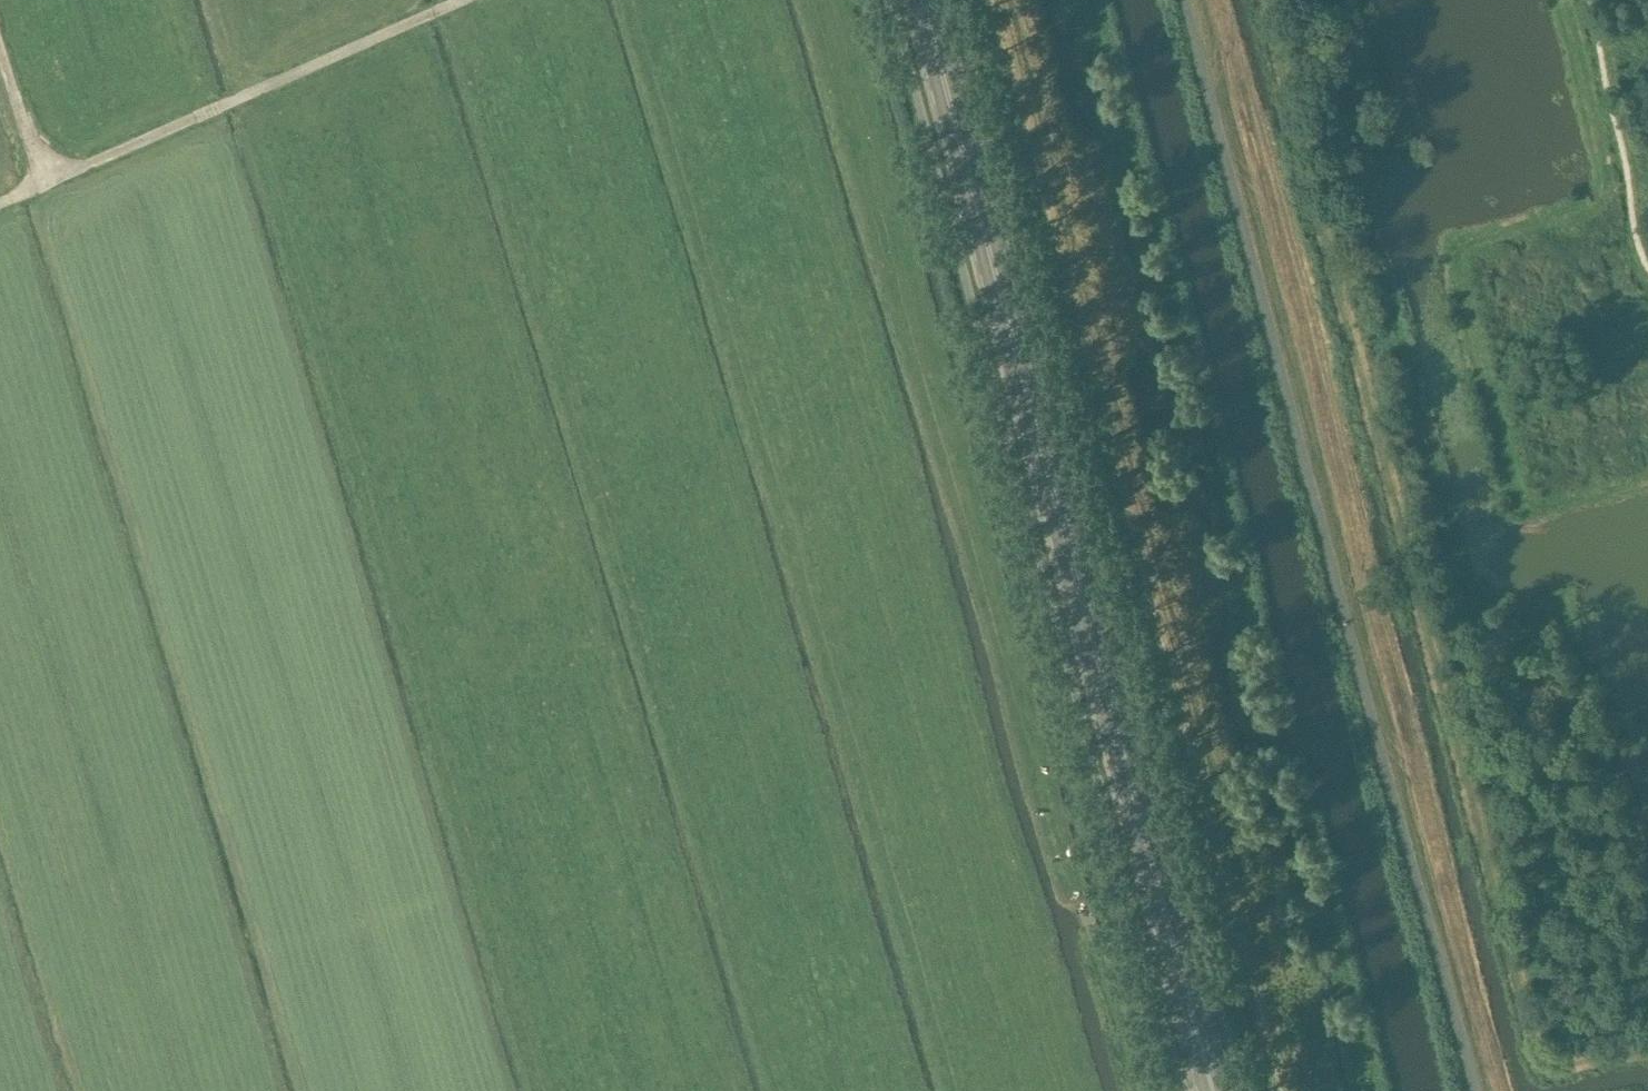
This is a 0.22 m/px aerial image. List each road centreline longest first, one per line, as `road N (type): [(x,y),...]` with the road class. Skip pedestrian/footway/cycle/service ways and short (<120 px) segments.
road 1 (primary): [(1210,1090),(922,0)]
road 2 (track): [(0,201),(464,0)]
road 3 (track): [(41,182),(0,50)]

